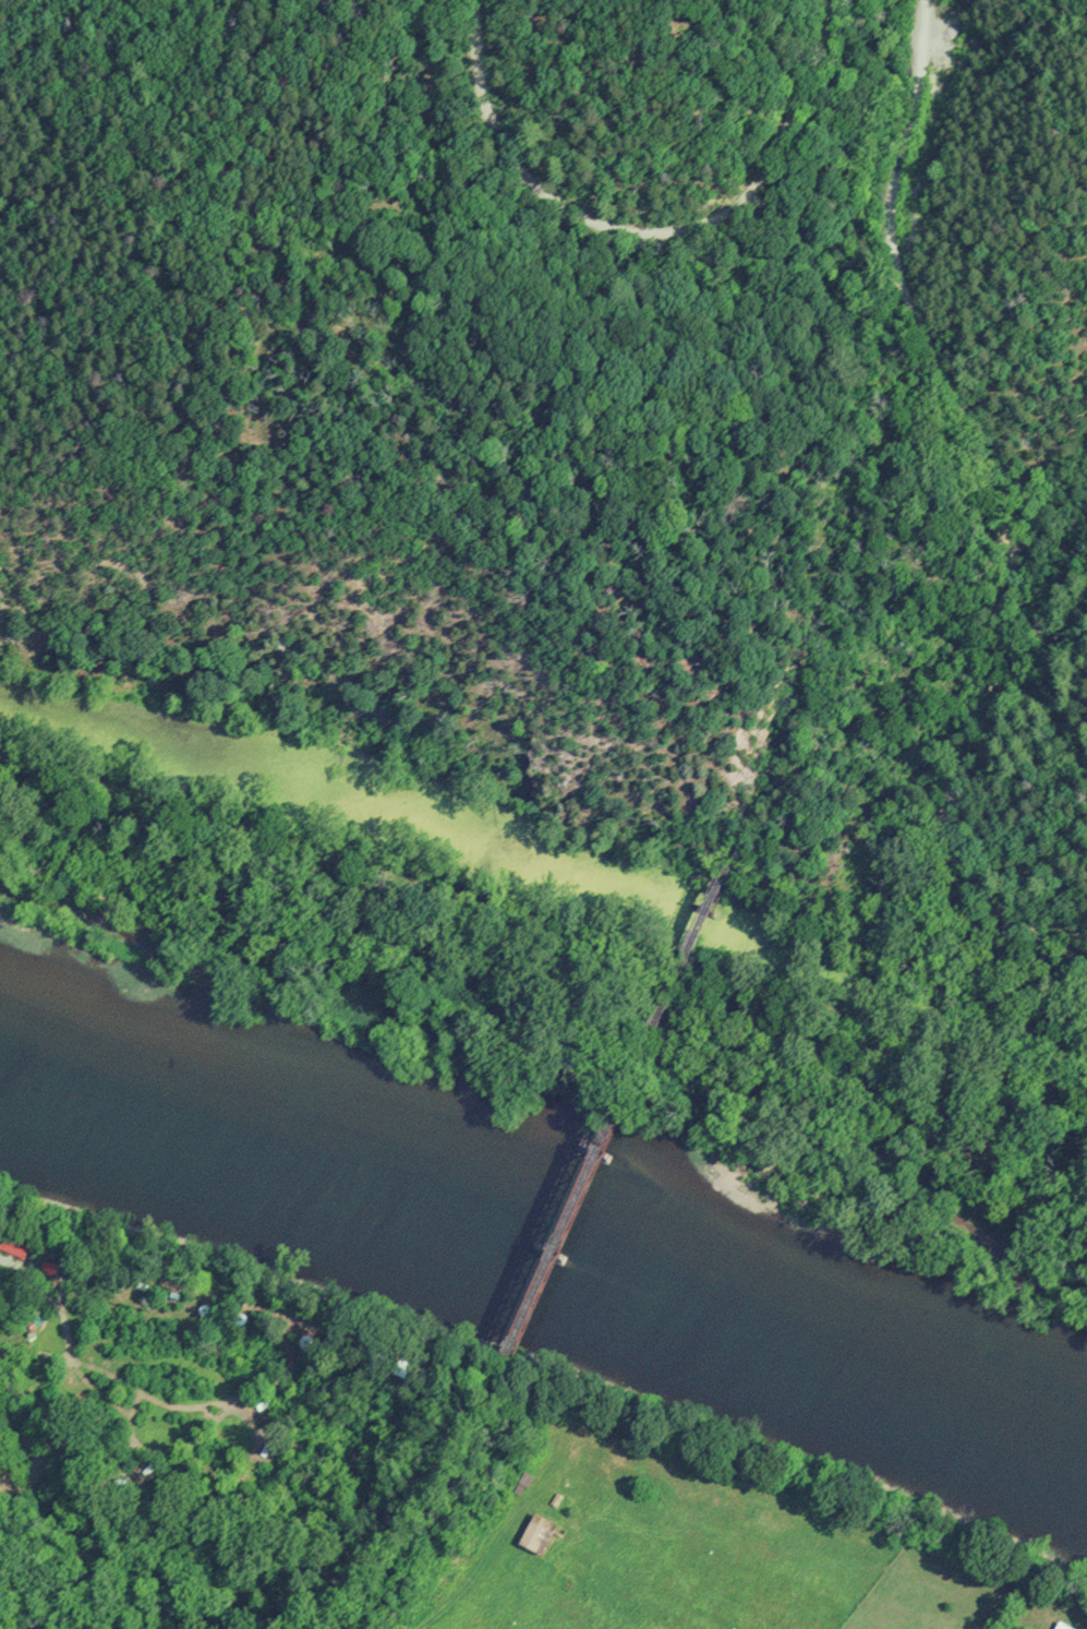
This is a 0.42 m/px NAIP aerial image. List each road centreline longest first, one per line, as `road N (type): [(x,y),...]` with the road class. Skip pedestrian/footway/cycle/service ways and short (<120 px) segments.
road 1 (residential): [(1086,966),(979,894),(954,866),(941,833),(945,799),(993,683),(1014,578),(1000,512),(917,327),(891,235),(918,100),(926,0)]
road 2 (residential): [(475,0),(485,95),(512,163),(584,219),(663,235),(726,216),(761,176),(838,0)]

